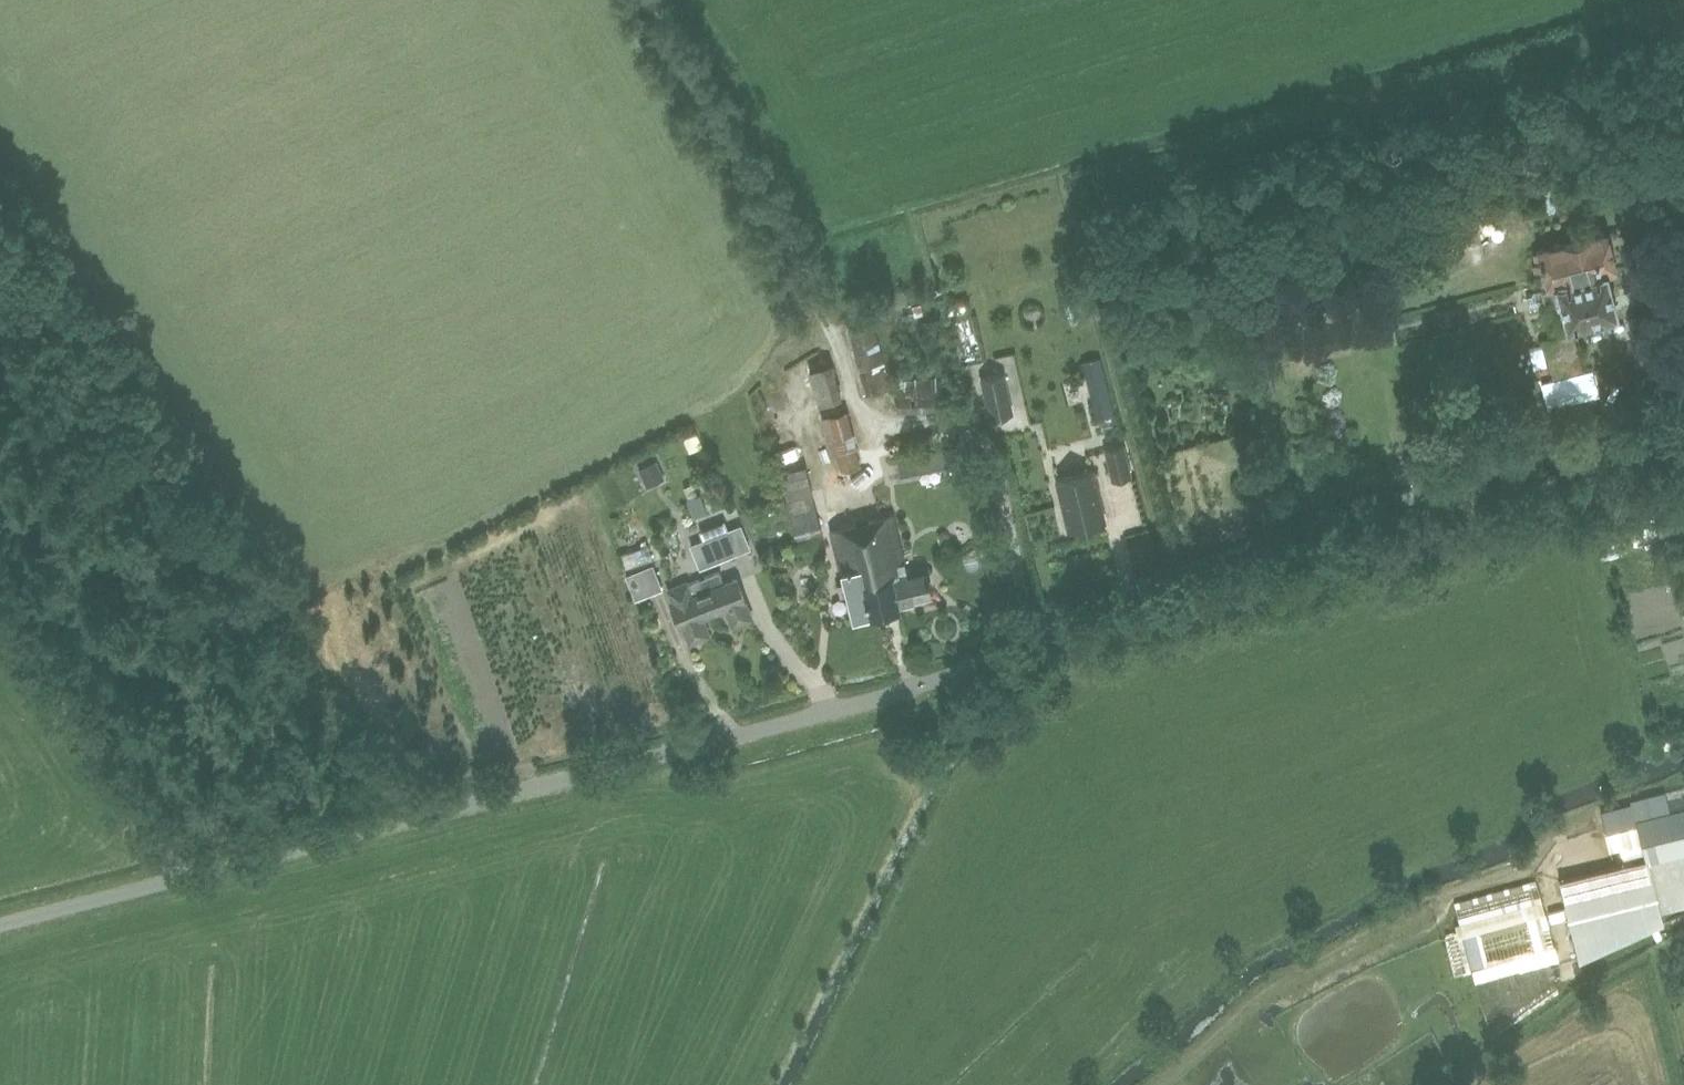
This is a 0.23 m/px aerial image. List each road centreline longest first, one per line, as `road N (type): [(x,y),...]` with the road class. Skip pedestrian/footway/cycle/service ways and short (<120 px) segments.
road 1 (unclassified): [(189,874),(907,688),(1094,624),(1683,463)]
road 2 (track): [(646,0),(825,325)]
road 3 (unclassified): [(189,874),(0,617)]
road 4 (unclassified): [(189,874),(0,924)]

